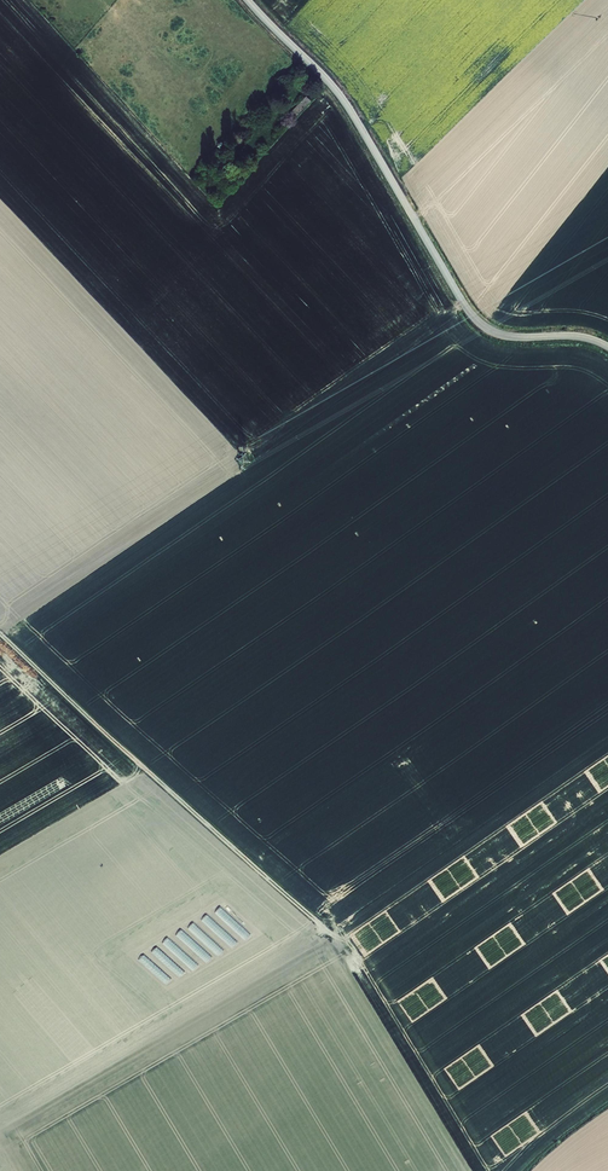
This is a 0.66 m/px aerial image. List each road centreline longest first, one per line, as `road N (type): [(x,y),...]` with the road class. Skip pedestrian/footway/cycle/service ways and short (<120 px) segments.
road 1 (tertiary): [(248,0),(340,96),(478,321),(509,336),(573,336),(607,347)]

